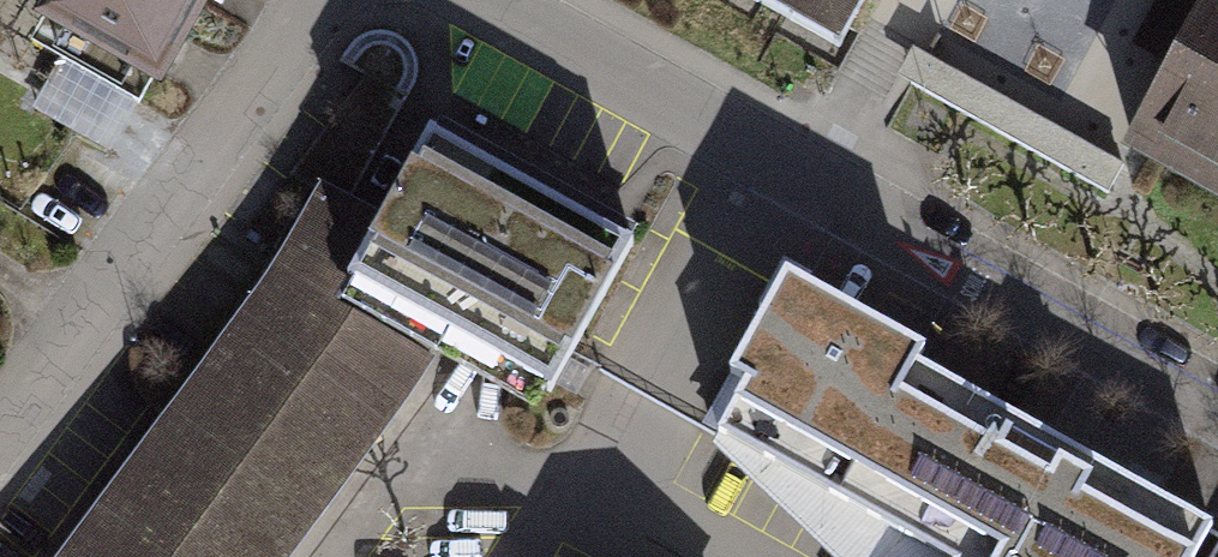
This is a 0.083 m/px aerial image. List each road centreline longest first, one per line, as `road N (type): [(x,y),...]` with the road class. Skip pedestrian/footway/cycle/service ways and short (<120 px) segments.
road 1 (residential): [(310,0),(0,432)]
road 2 (residential): [(768,161),(1217,412)]
road 3 (residential): [(768,161),(478,0)]

